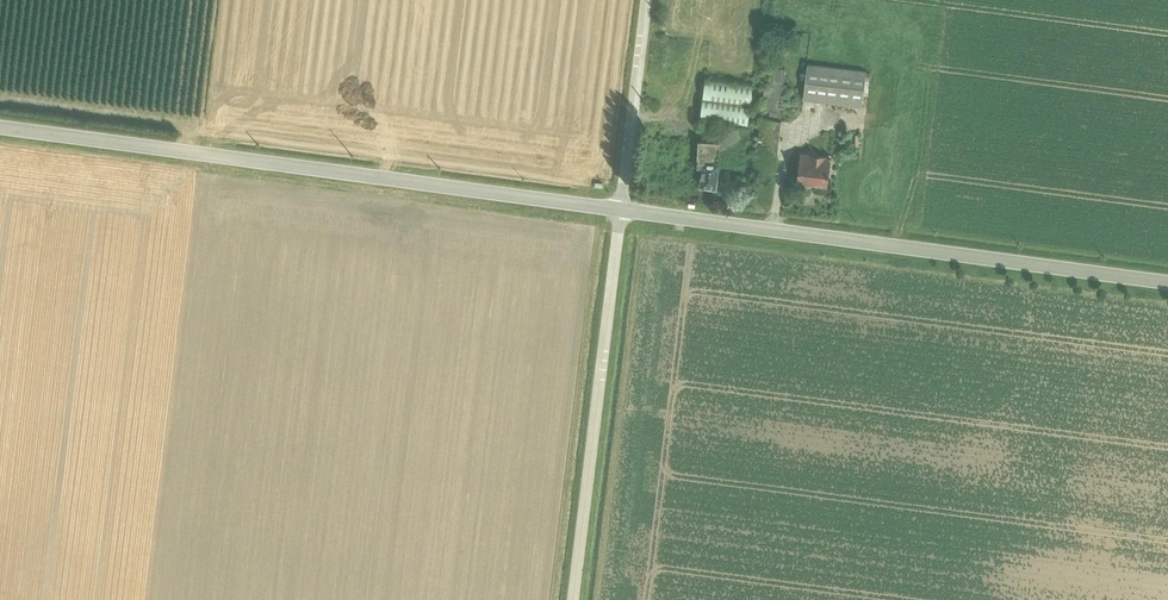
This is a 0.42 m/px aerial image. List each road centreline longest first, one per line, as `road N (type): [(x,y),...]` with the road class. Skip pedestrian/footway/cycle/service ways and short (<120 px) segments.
road 1 (secondary): [(0,126),(620,209)]
road 2 (secondary): [(620,209),(1167,281)]
road 3 (unclassified): [(573,599),(620,209)]
road 4 (unclassified): [(646,0),(620,209)]

